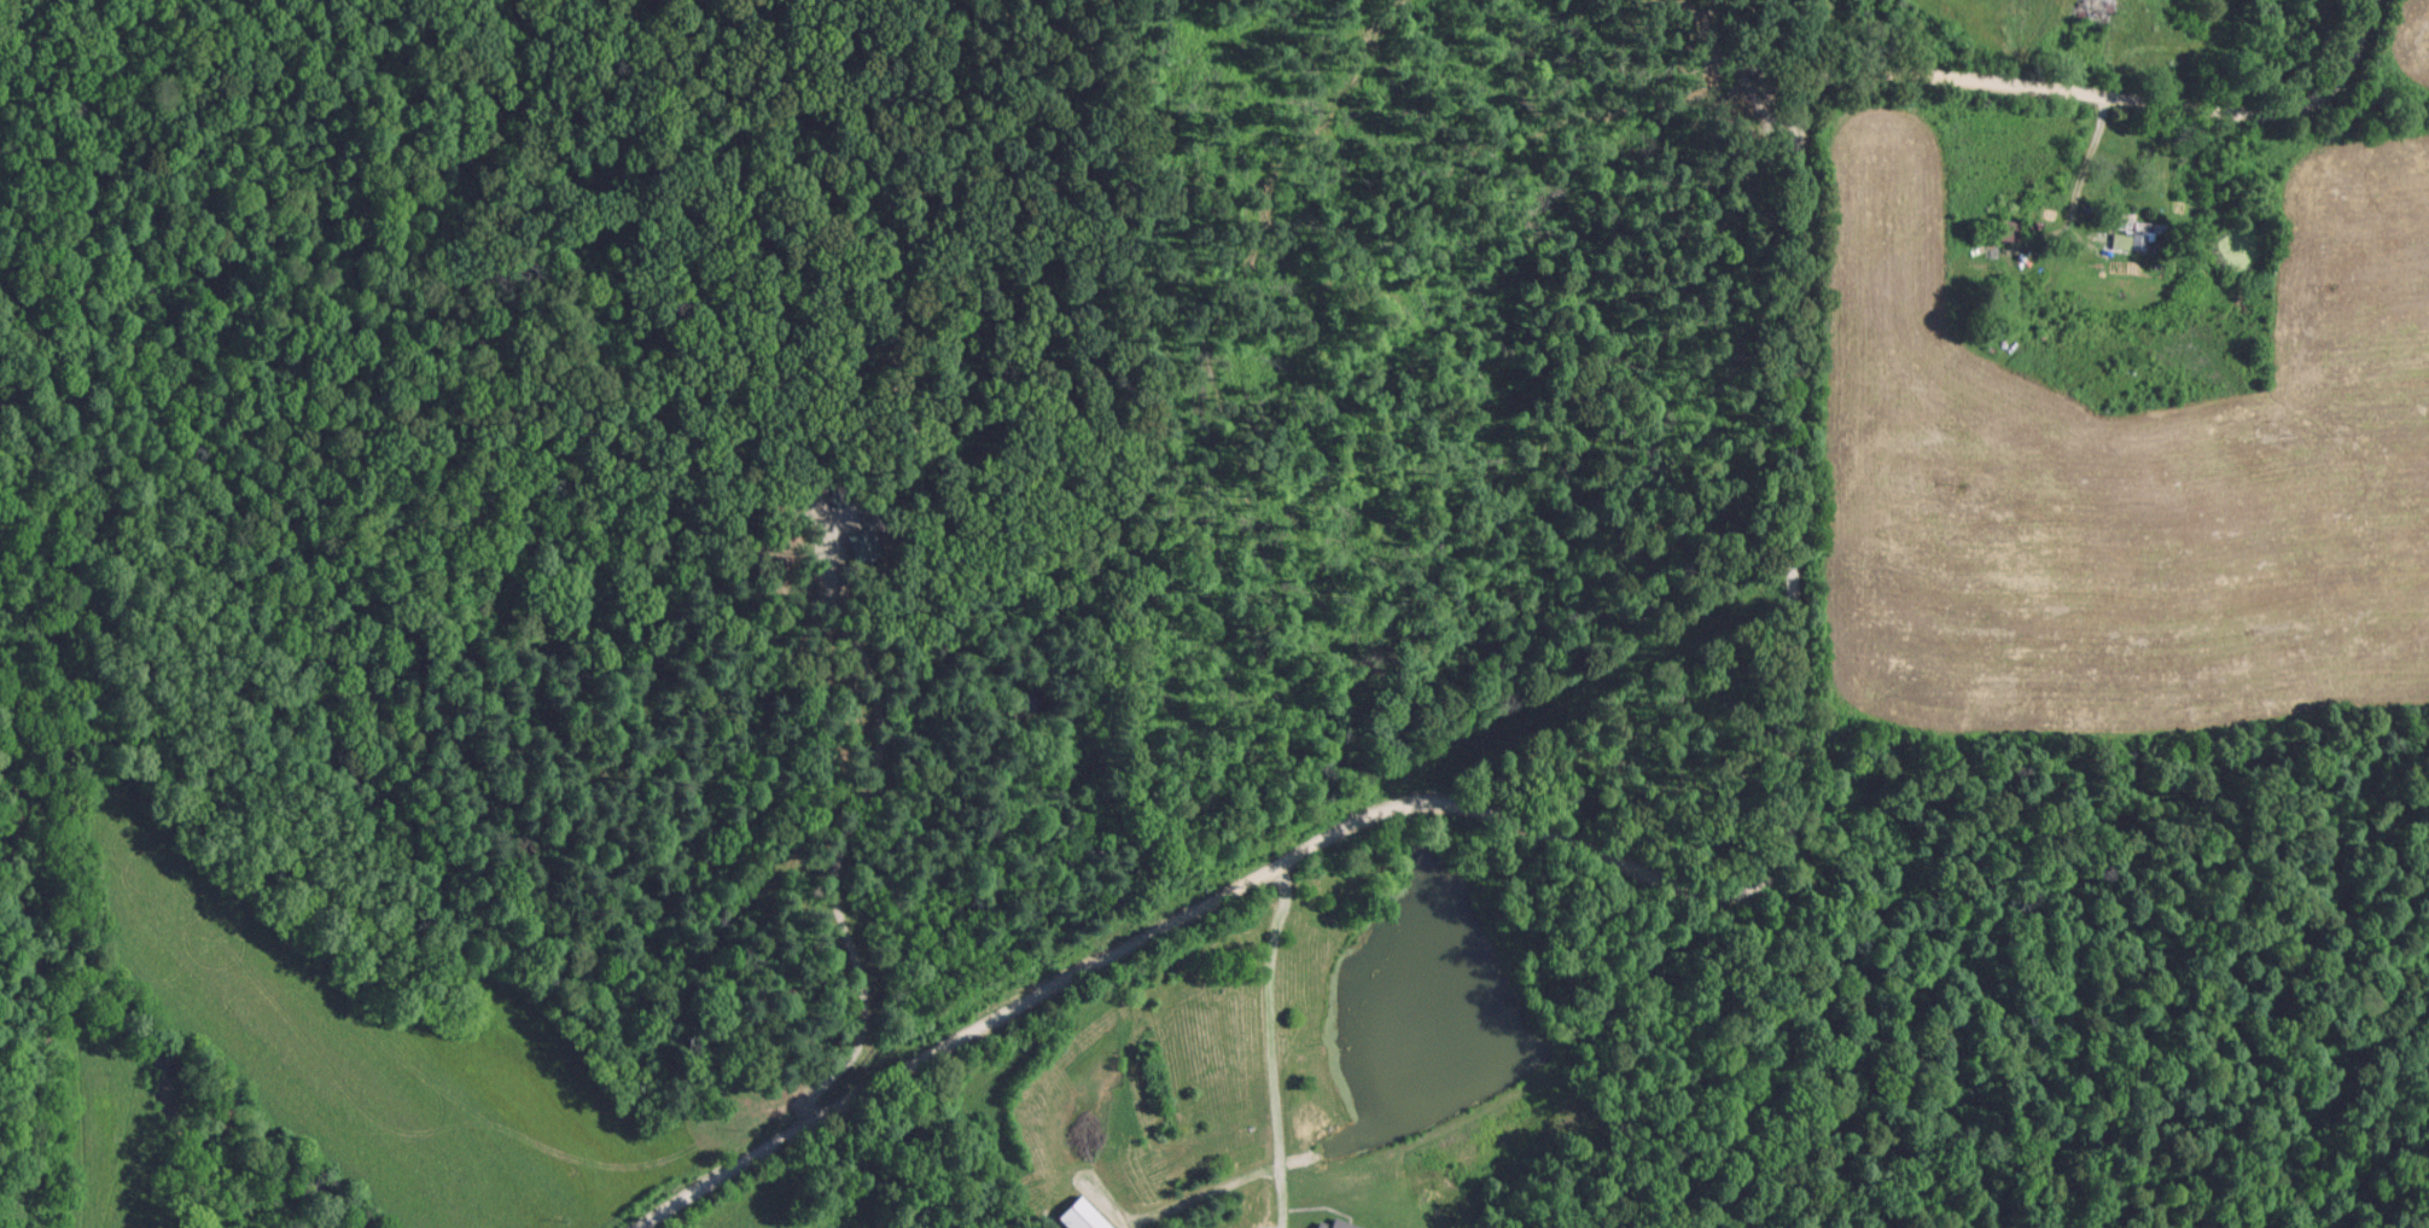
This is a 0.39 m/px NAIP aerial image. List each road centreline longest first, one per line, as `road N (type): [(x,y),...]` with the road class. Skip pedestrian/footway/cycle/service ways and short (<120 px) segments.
road 1 (residential): [(632,1227),(949,1040),(1353,822),(1403,808),(1472,809),(1683,886),(1717,890),(1751,879),(1777,849),(1787,809),(1796,147),(1815,89),(1840,71),(1885,69),(2266,111),(2331,86),(2378,0)]

